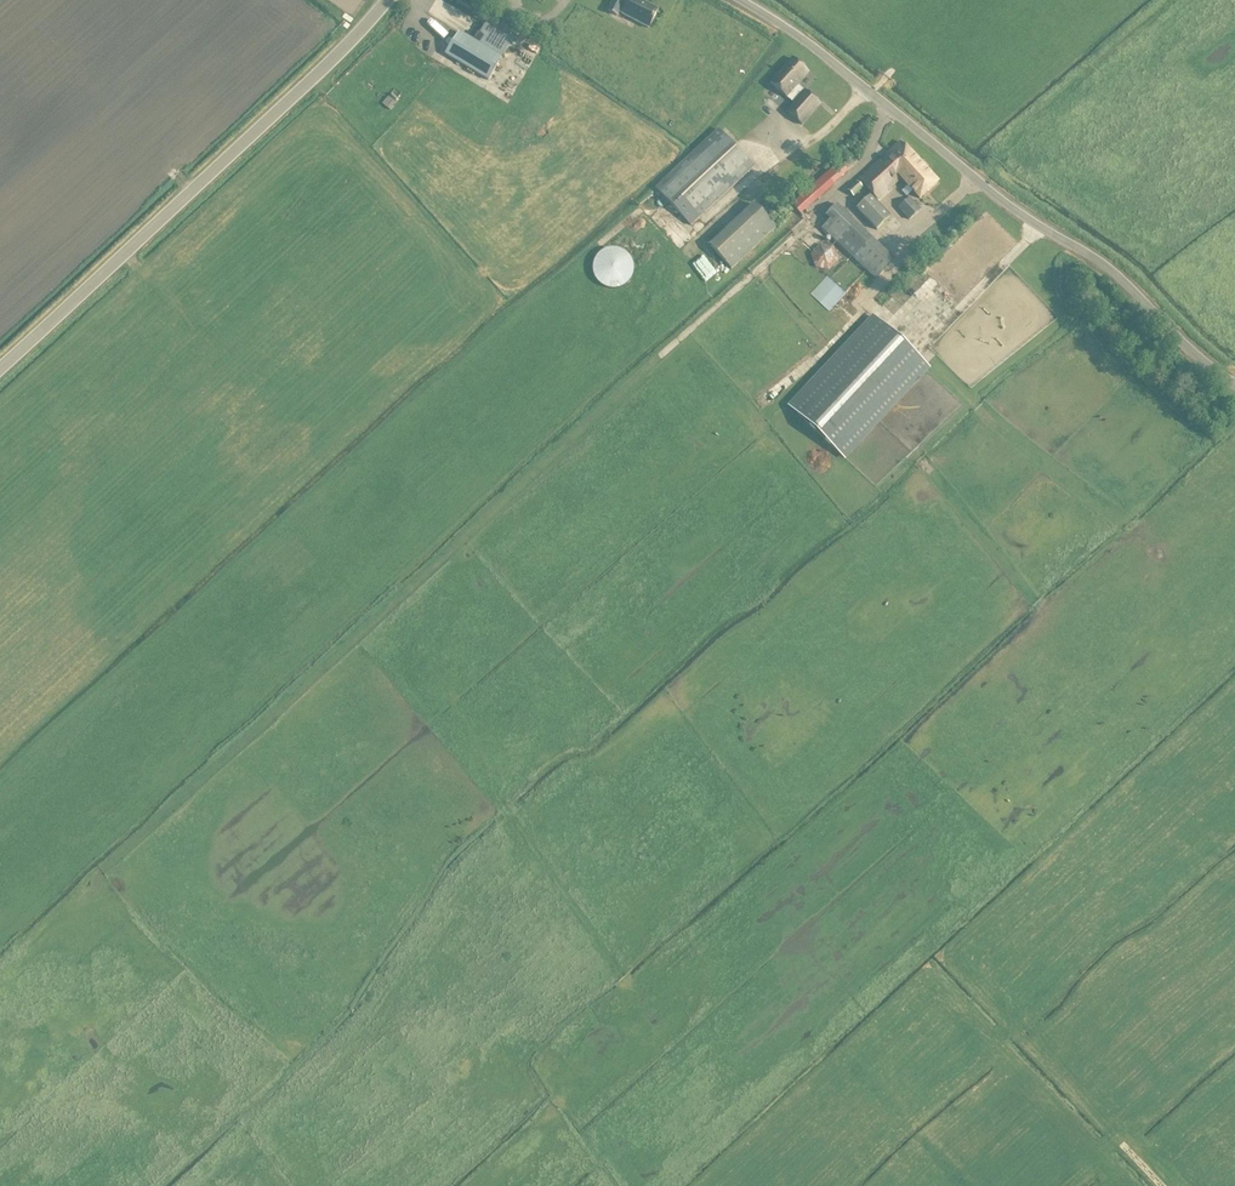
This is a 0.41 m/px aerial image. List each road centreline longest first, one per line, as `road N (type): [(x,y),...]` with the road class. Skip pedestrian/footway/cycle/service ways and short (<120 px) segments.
road 1 (tertiary): [(1234,384),(1109,268),(997,195),(820,50),(743,0)]
road 2 (tertiary): [(0,366),(387,0)]

